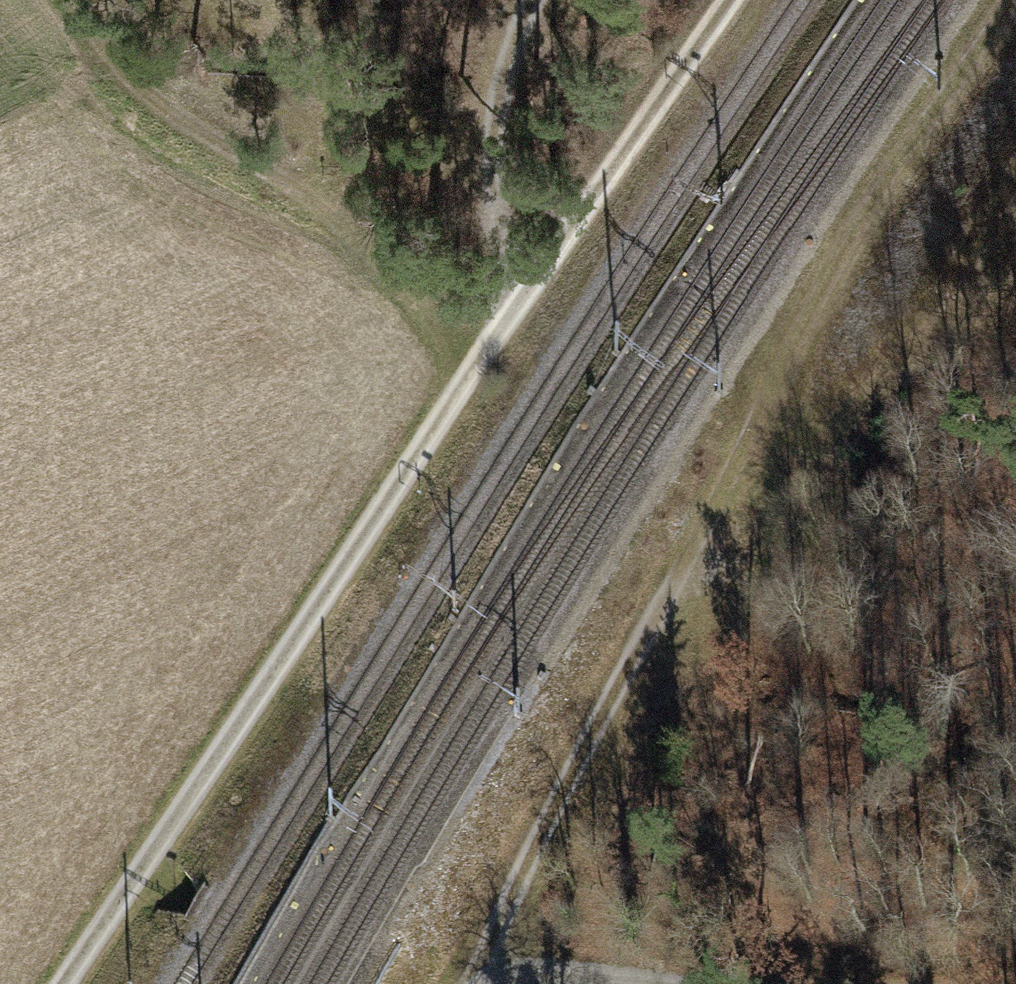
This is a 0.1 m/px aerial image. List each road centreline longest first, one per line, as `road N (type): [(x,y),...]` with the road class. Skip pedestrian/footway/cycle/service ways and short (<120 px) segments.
road 1 (track): [(65,983),(477,362),(728,0)]
road 2 (track): [(1012,0),(906,146),(654,604),(460,983)]
road 3 (track): [(477,362),(395,249),(139,92),(72,0)]
road 4 (track): [(522,299),(510,266),(500,135),(508,62),(531,0)]
road 5 (track): [(480,944),(521,974),(642,983)]

